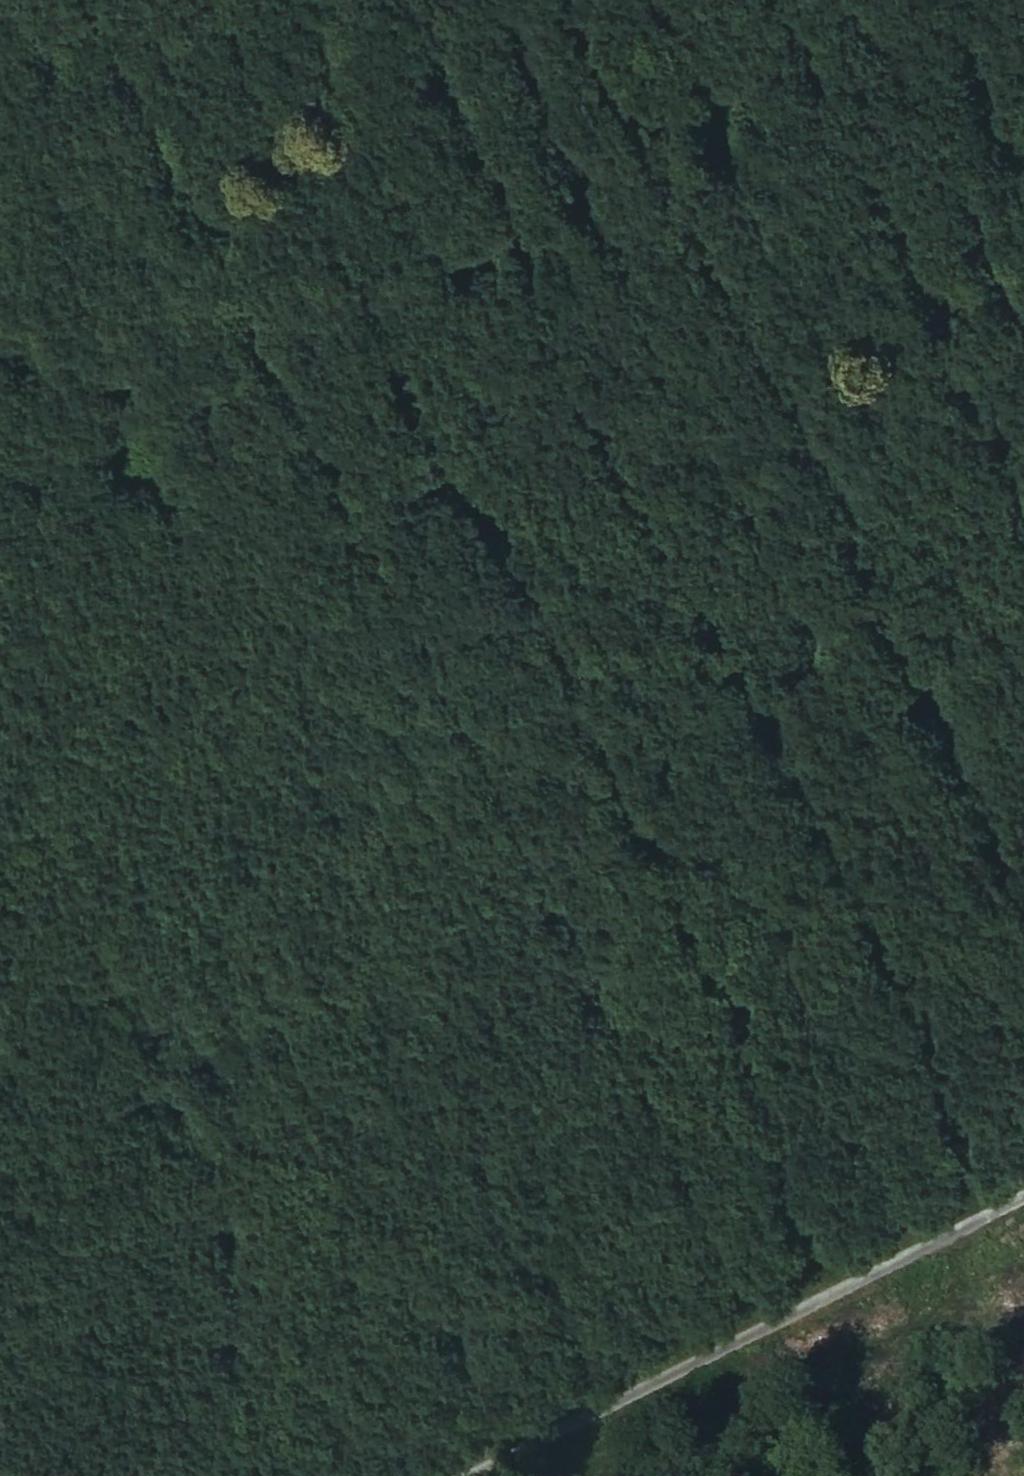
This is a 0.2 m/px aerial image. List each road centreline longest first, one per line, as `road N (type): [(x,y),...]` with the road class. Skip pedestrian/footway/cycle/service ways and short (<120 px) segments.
road 1 (track): [(472,1475),(1023,1198)]

